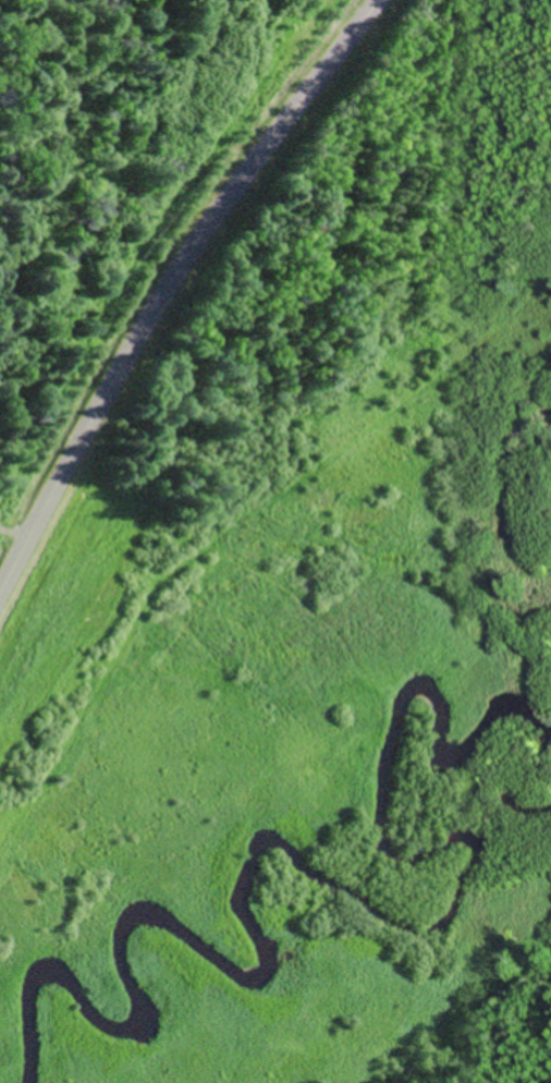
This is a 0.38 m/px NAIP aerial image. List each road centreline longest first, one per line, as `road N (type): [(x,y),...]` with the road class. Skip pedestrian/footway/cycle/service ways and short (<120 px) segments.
road 1 (tertiary): [(380,0),(186,256),(0,591)]

